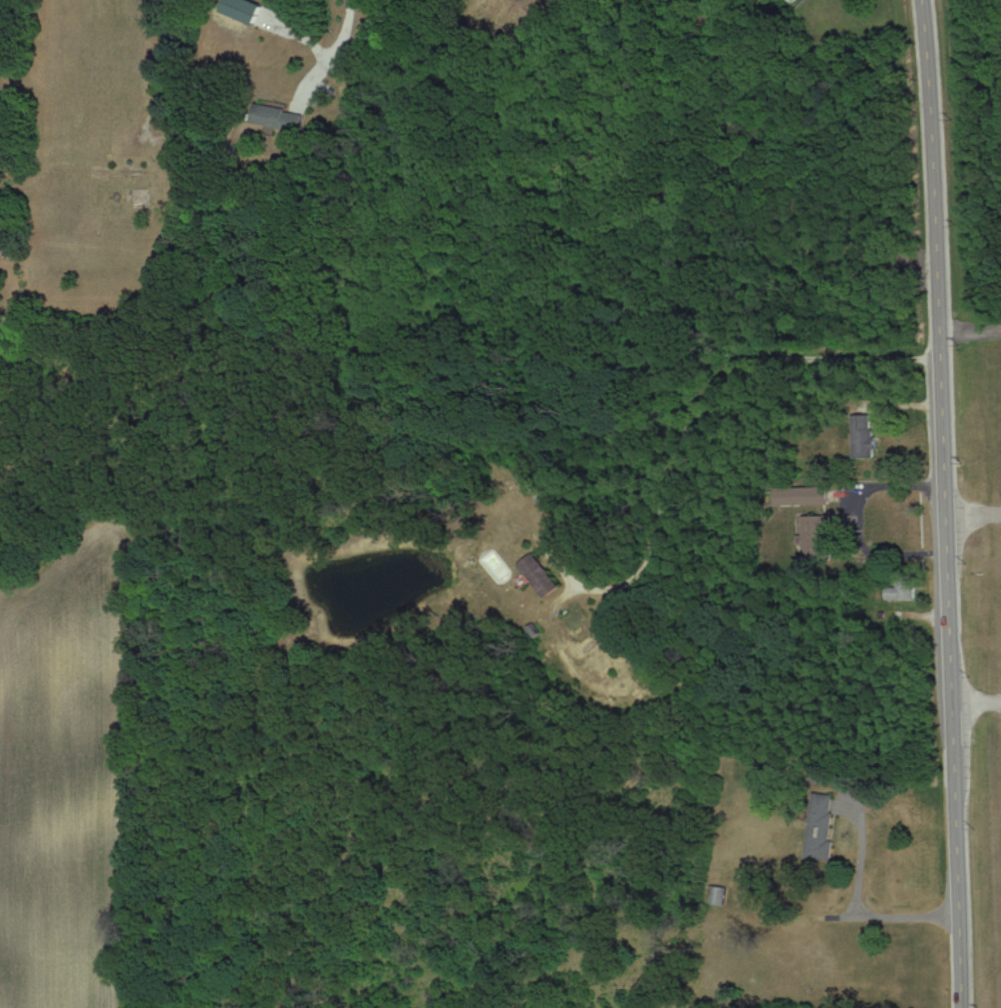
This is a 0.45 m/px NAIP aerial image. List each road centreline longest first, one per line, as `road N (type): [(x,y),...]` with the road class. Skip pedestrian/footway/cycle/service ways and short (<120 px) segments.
road 1 (primary): [(962,1007),(957,704),(923,0)]

